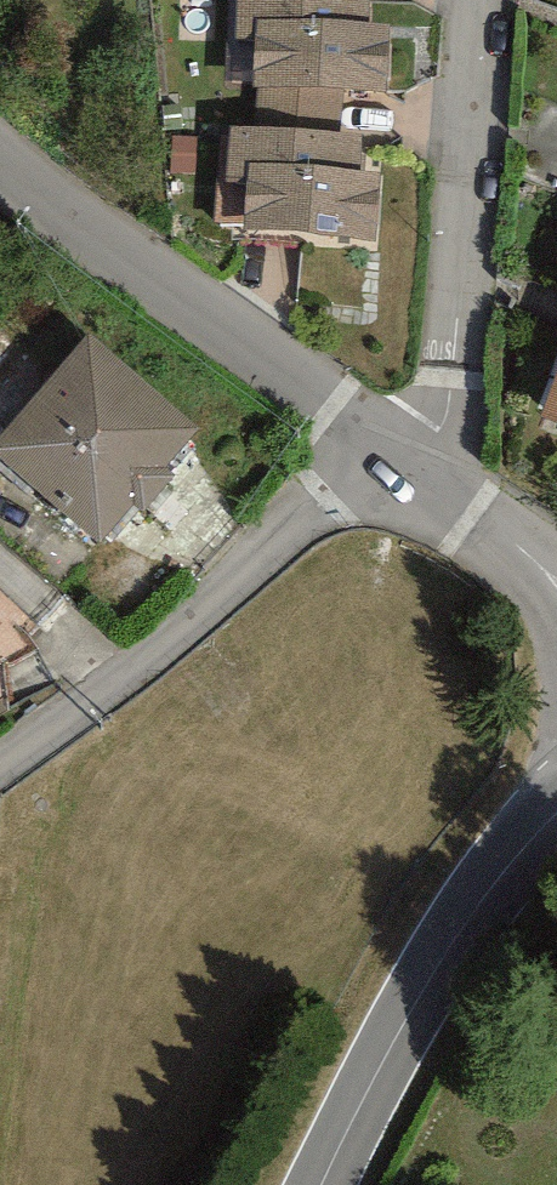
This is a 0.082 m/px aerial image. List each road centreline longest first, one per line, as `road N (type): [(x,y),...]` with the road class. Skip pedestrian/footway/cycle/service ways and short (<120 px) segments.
road 1 (residential): [(375,455),(136,679),(0,776)]
road 2 (unclassified): [(0,141),(375,455)]
road 3 (residential): [(375,455),(421,411),(454,352),(478,0)]
road 4 (tertiary): [(323,1184),(378,1071),(495,888),(556,813)]
road 5 (unclassified): [(375,455),(556,595)]

